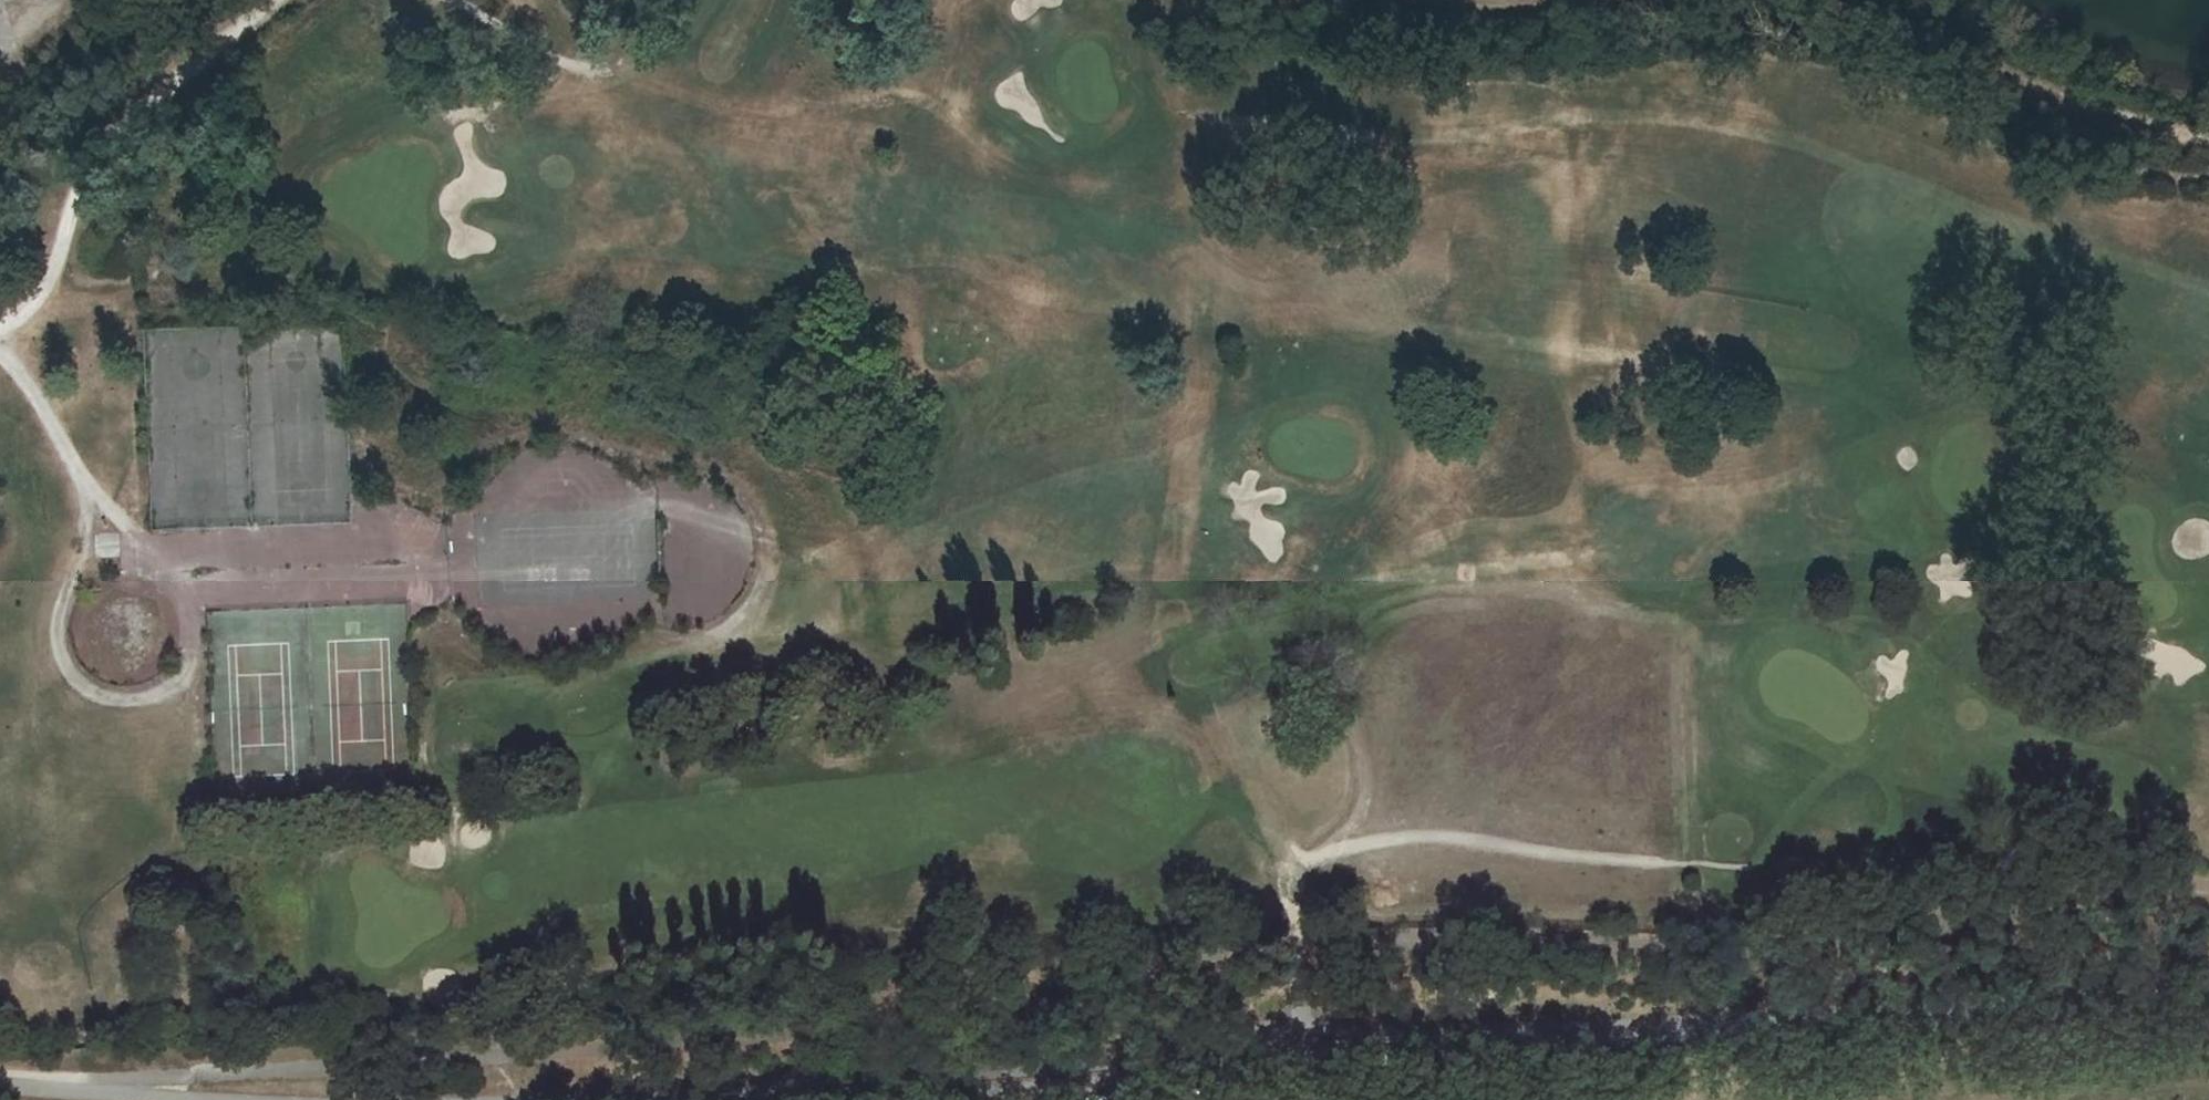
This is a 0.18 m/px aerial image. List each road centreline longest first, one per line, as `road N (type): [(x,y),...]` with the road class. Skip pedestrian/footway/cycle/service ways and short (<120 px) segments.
road 1 (unclassified): [(2208,984),(860,1099)]

